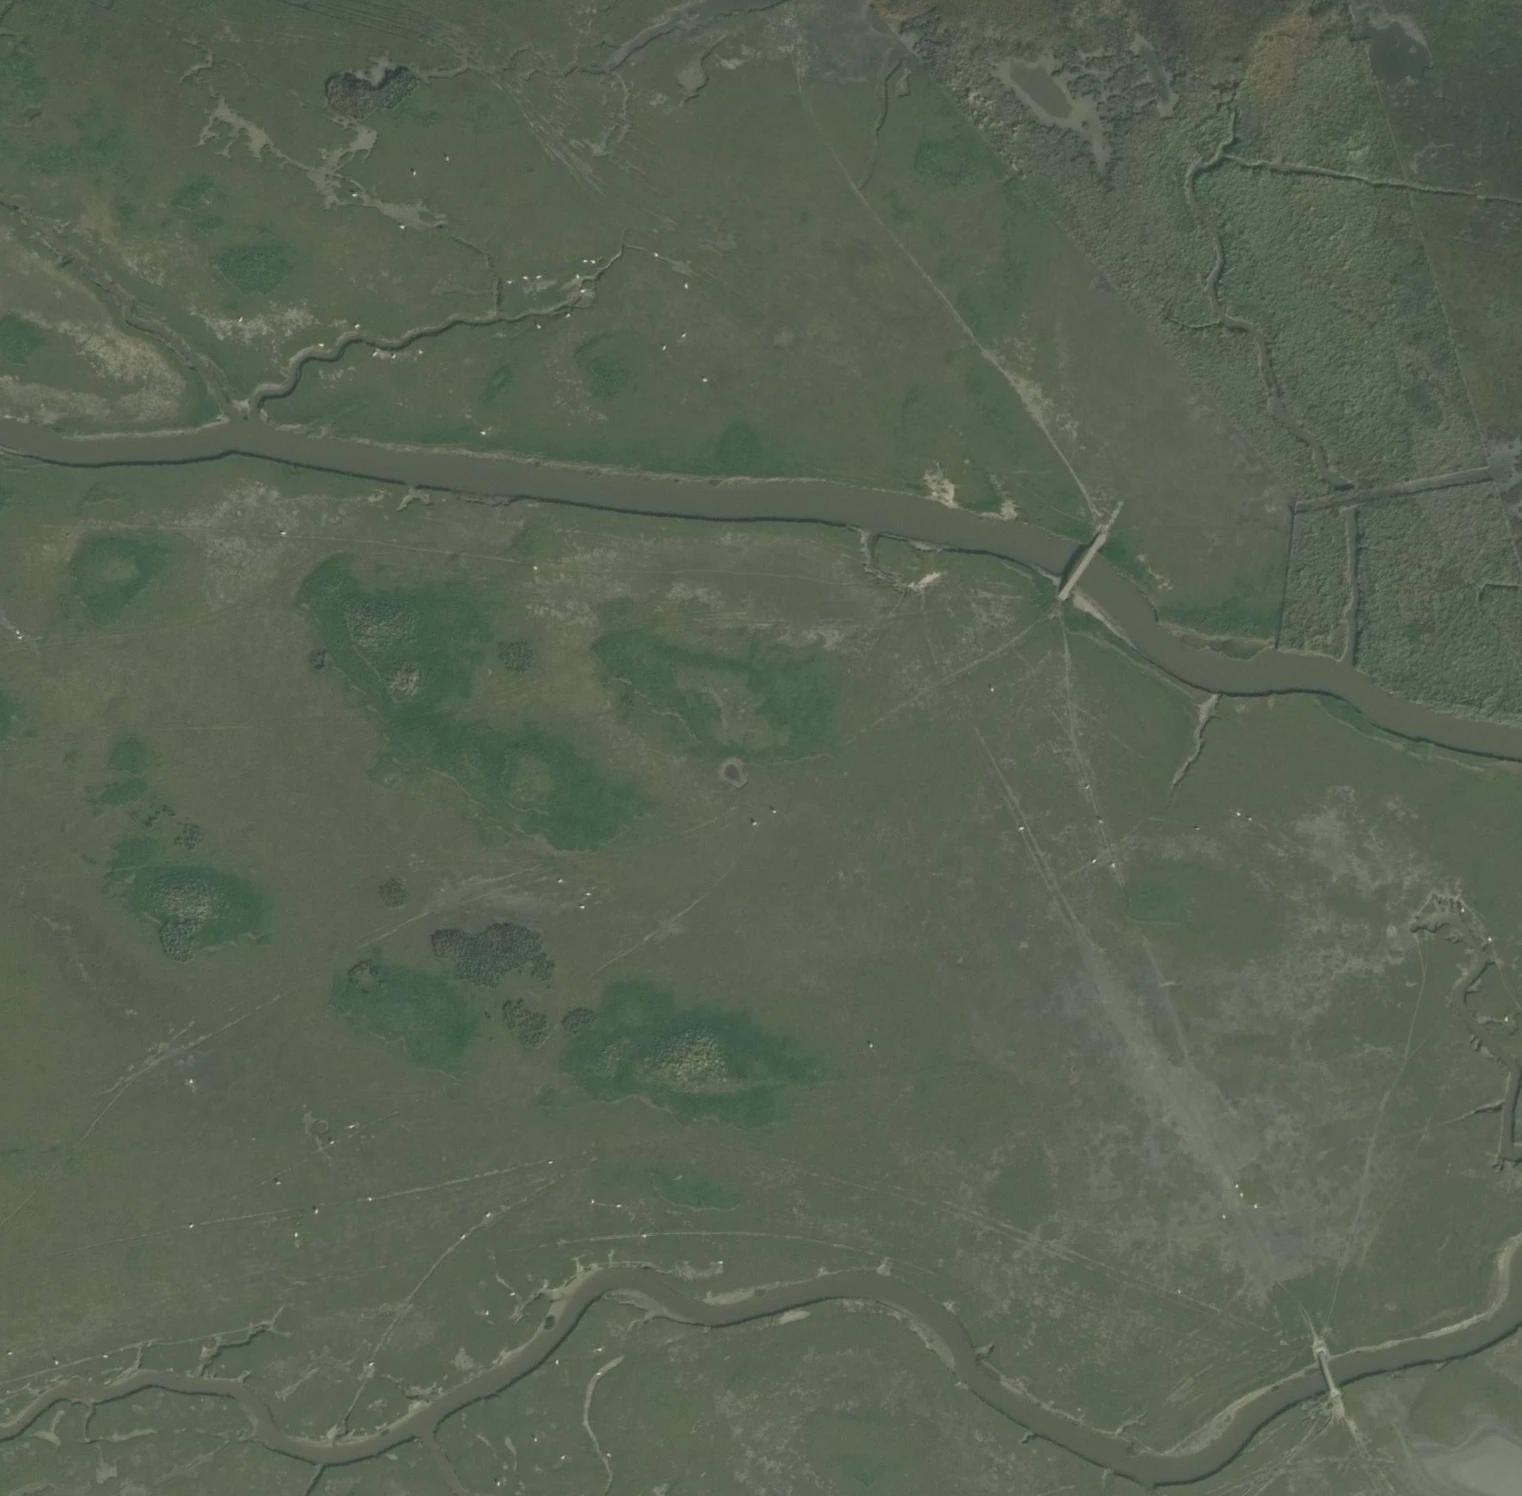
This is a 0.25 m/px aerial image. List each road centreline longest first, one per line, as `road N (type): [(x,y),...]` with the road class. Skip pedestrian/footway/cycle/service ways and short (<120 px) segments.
road 1 (track): [(1306,1330),(913,1201),(694,1151),(72,1257),(0,1279)]
road 2 (track): [(1397,1495),(1362,1472),(1334,1470),(1276,1475),(1229,1495)]

